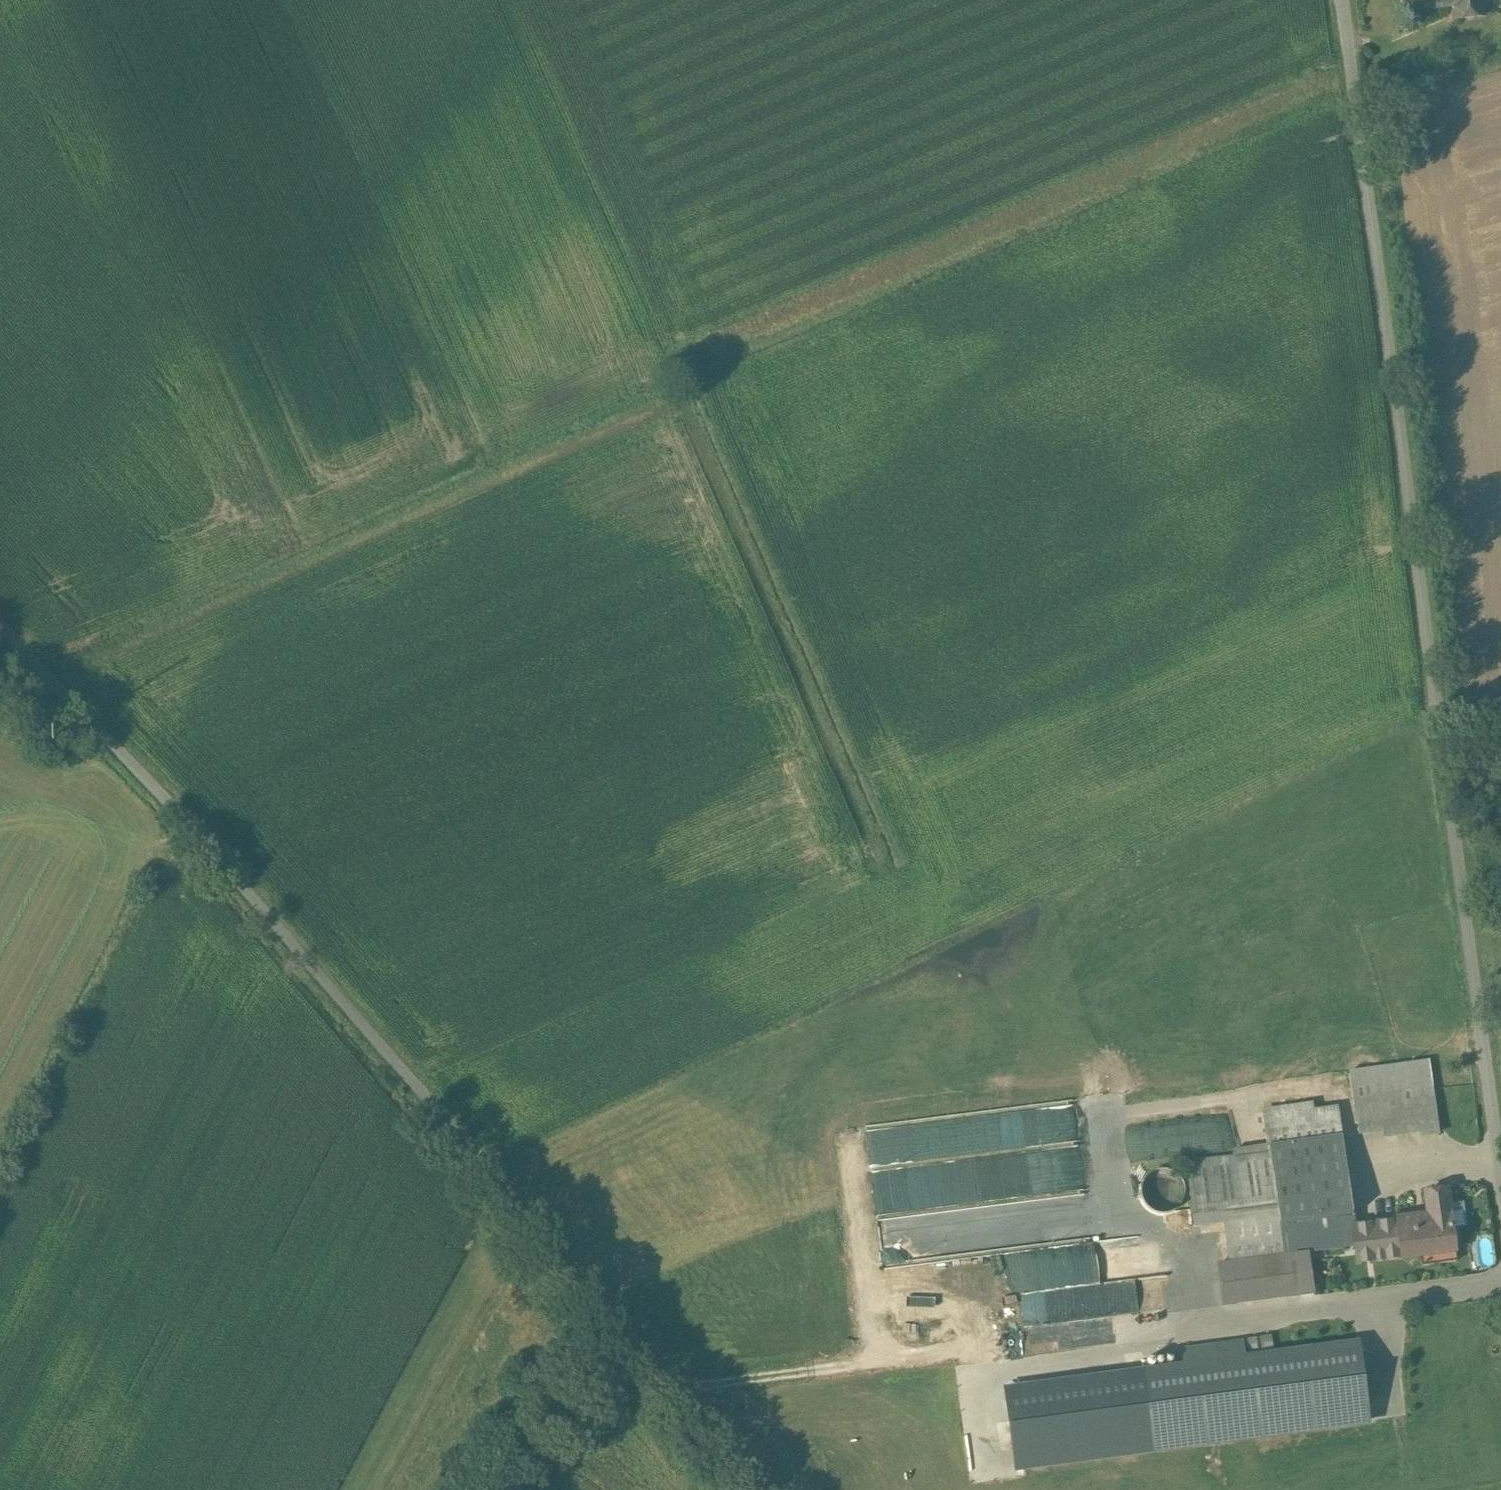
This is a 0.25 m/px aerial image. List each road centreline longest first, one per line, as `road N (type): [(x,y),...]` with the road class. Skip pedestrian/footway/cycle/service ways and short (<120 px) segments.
road 1 (unclassified): [(773,1489),(0,619)]
road 2 (unclassified): [(1500,1145),(1352,0)]

